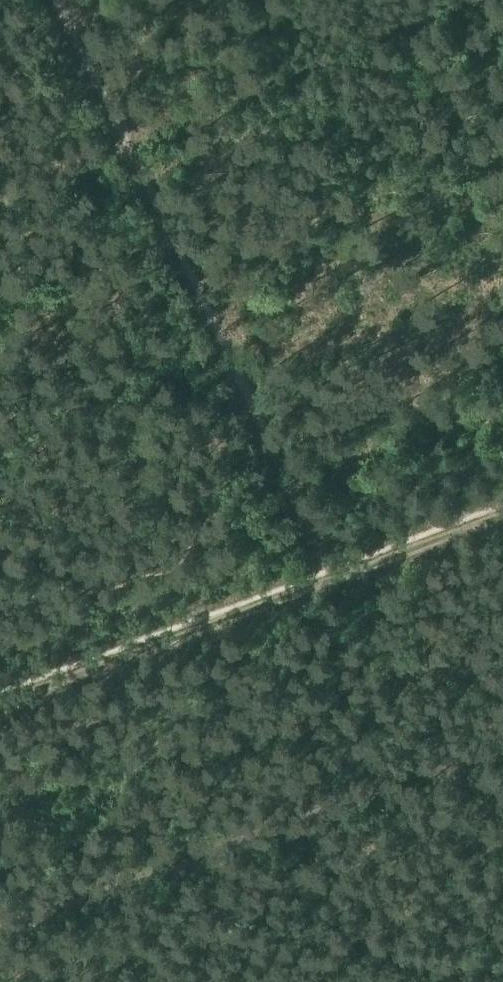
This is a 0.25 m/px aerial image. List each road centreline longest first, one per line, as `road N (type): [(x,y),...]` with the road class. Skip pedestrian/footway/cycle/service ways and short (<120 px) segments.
road 1 (track): [(0,696),(502,511)]
road 2 (track): [(243,433),(102,140)]
road 3 (track): [(243,433),(314,579)]
road 4 (track): [(102,140),(37,0)]

